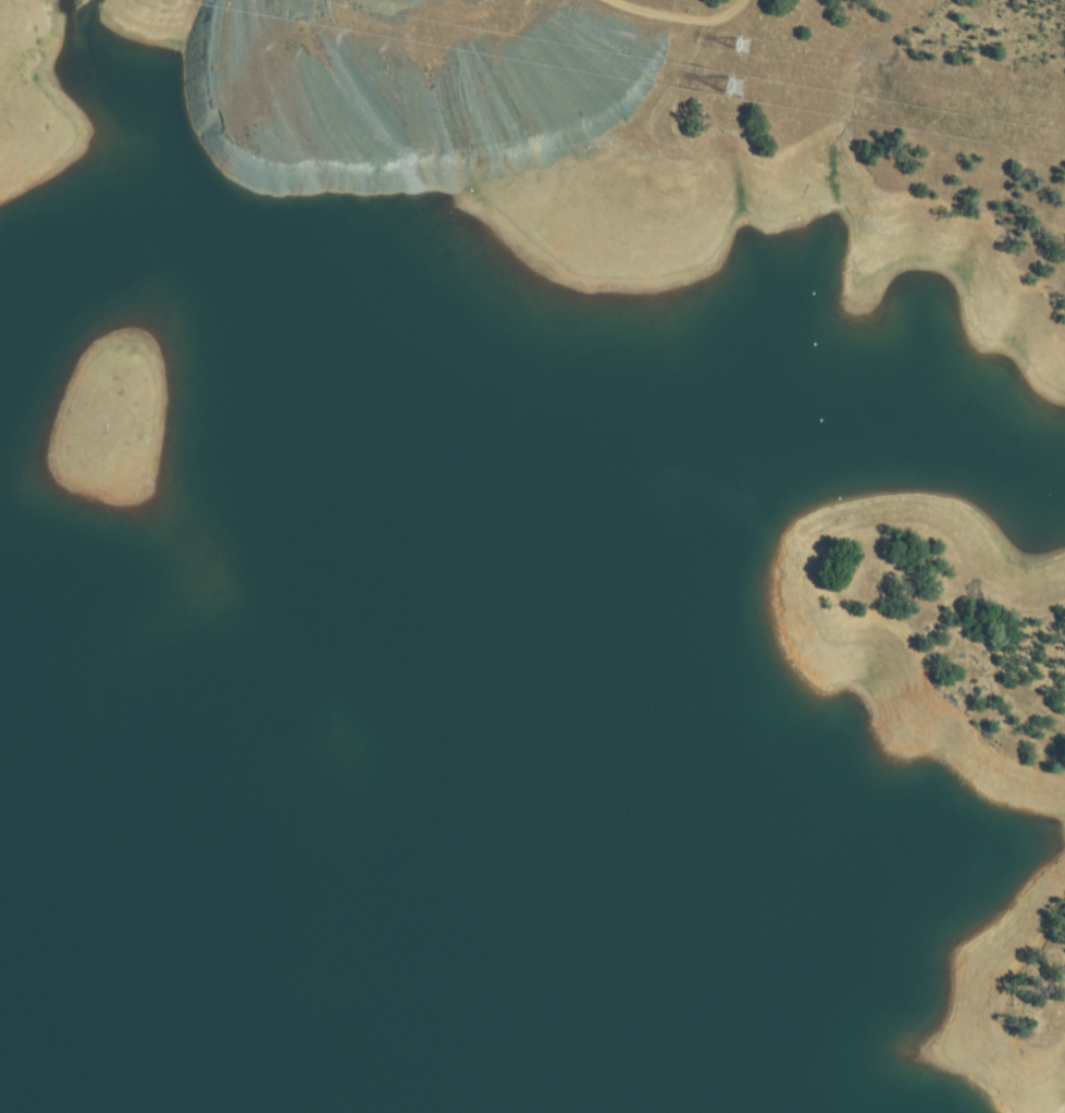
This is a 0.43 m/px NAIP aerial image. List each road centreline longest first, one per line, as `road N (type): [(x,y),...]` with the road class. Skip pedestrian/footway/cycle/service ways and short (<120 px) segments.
road 1 (track): [(750,0),(718,22),(635,14),(605,0)]

